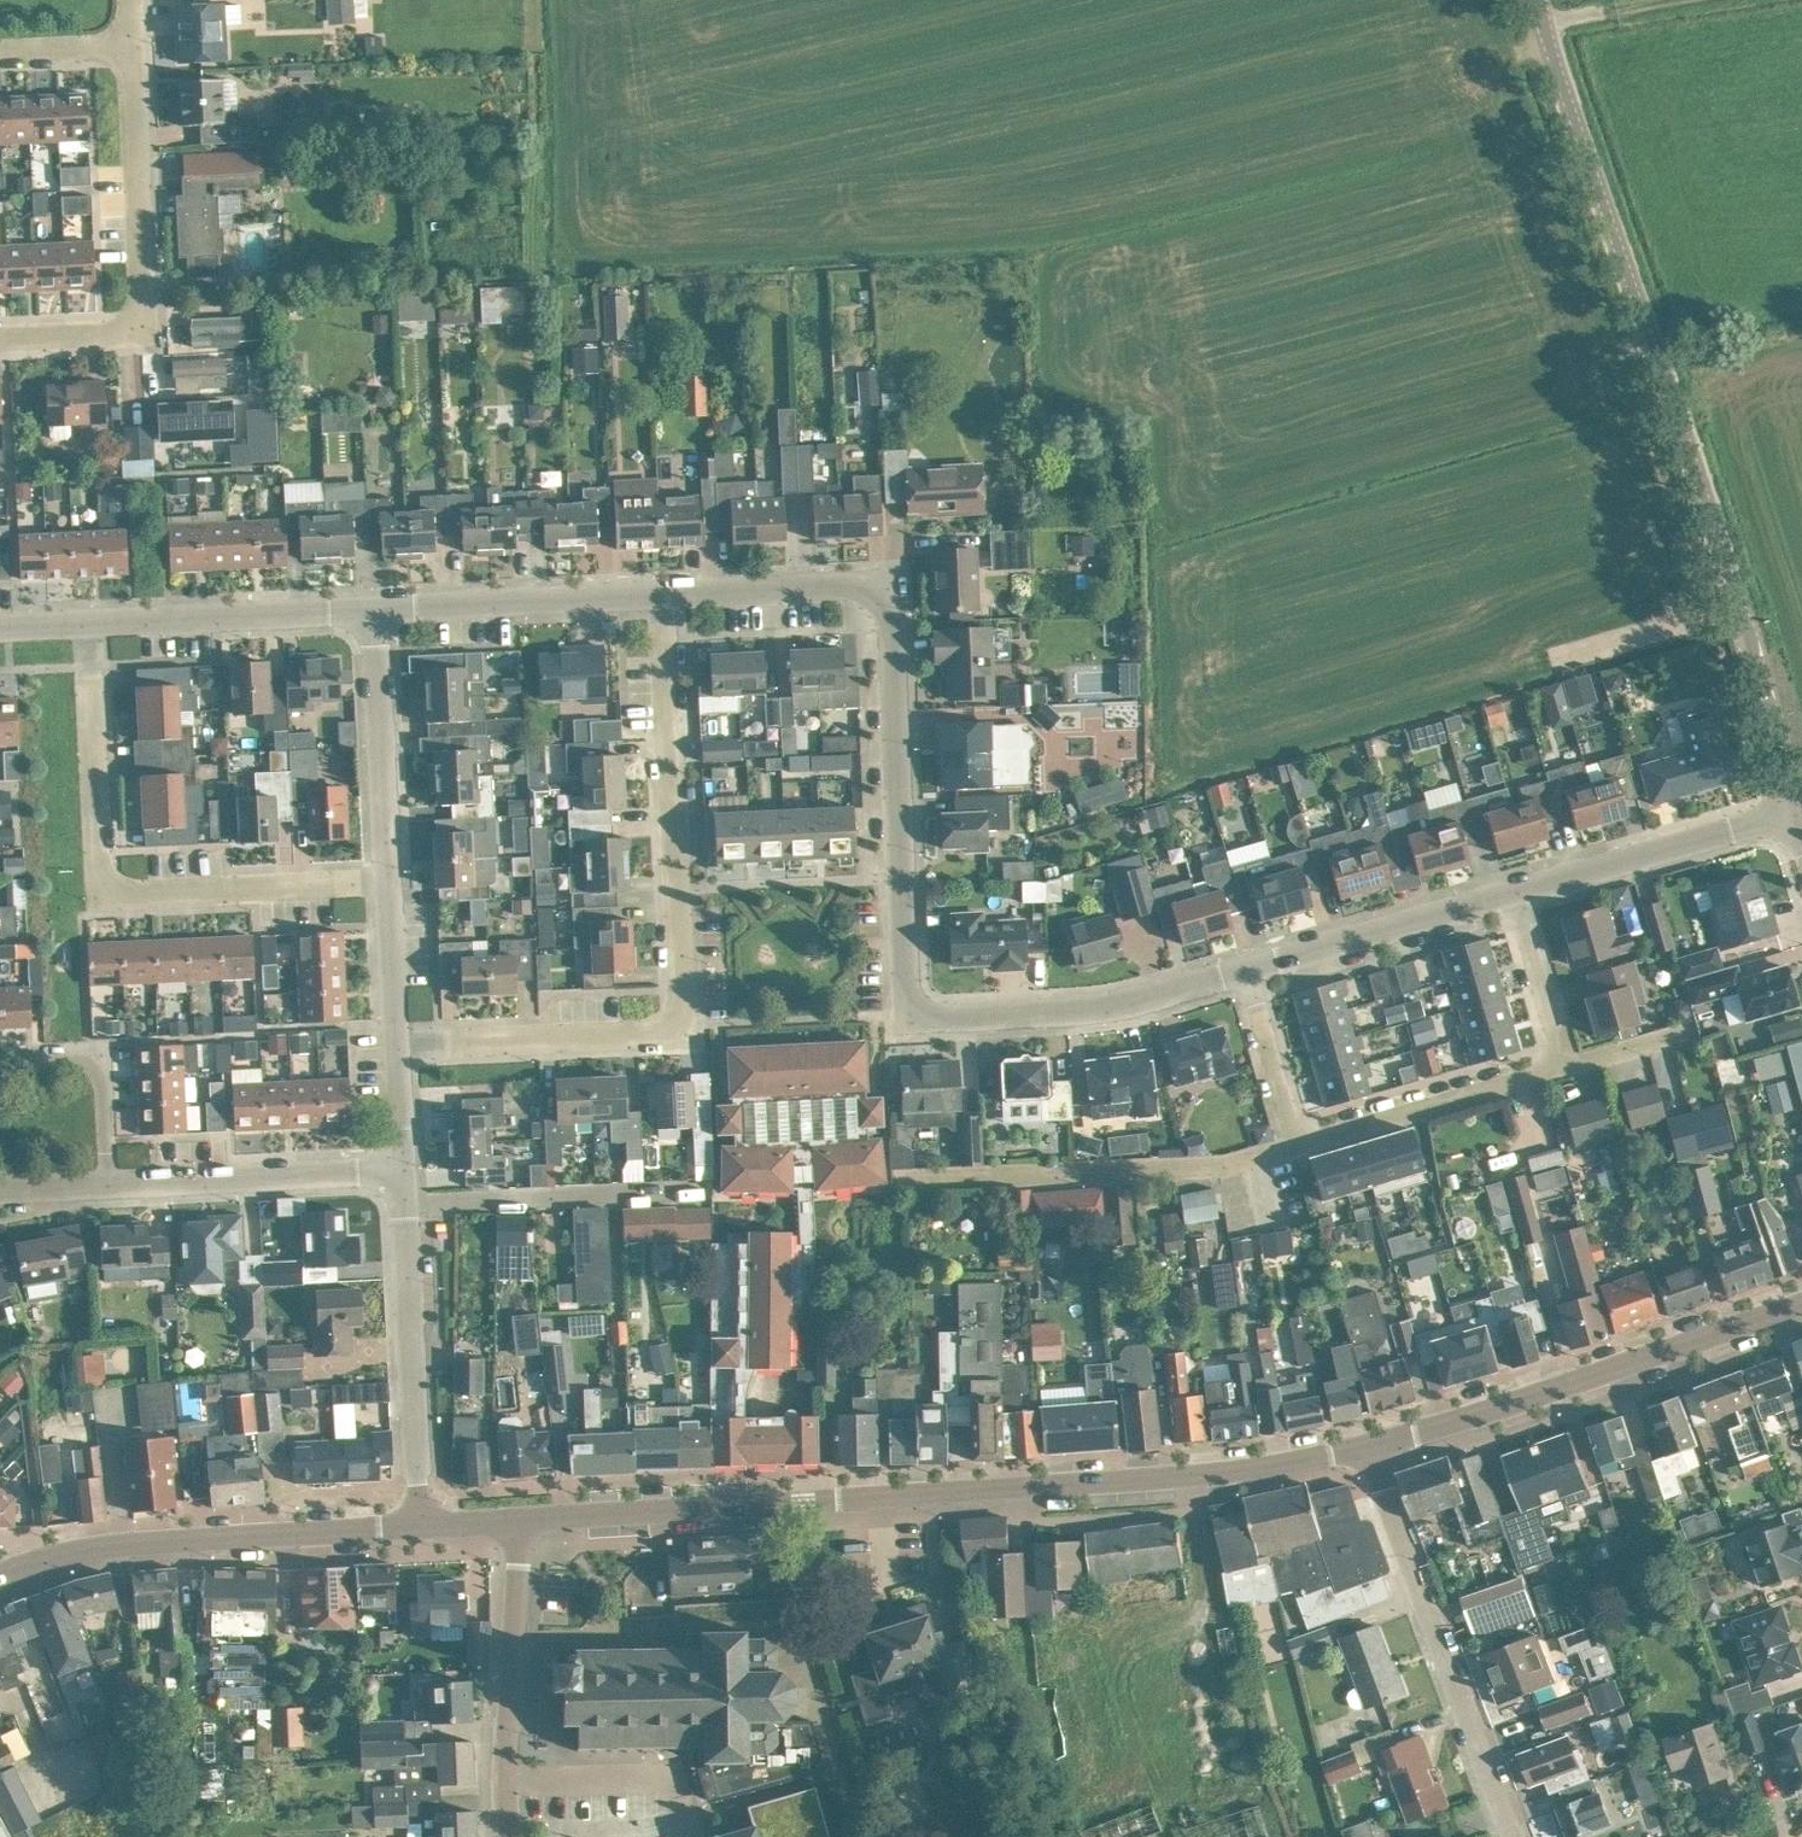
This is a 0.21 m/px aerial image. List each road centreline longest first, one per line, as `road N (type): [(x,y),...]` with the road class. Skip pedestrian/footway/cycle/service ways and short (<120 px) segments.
road 1 (residential): [(663,595),(852,582),(884,601),(907,983),(922,1013),(941,1019),(1099,1009),(1246,970)]
road 2 (tertiary): [(519,1520),(1188,1475),(1370,1446)]
road 3 (tertiary): [(1793,814),(1744,626),(1537,0)]
road 4 (residential): [(396,1046),(651,1031),(673,1021),(681,997),(663,595)]
road 5 (residential): [(388,882),(101,895),(86,624)]
road 6 (tertiary): [(1370,1446),(1801,1304)]
road 7 (residential): [(0,340),(143,333),(133,48)]
road 8 (tertiary): [(0,1570),(137,1542),(421,1526)]
road 9 (residential): [(1513,1836),(1370,1446)]
road 10 (residential): [(898,1179),(1222,1166),(1298,1144)]
road 11 (residential): [(421,1526),(403,1204)]
road 12 (unclassified): [(519,1520),(504,1739),(506,1836)]
road 13 (residential): [(403,1204),(708,1191)]
road 14 (residential): [(401,1170),(109,1183)]
road 15 (residential): [(1513,892),(1793,814)]
road 16 (residential): [(373,608),(663,595)]
road 17 (residential): [(86,624),(373,608)]
road 18 (residential): [(1246,970),(1513,892)]
road 19 (residential): [(388,882),(373,608)]
road 20 (residential): [(1561,1067),(1298,1144)]
road 21 (residential): [(109,1183),(102,1082),(93,1062),(0,1062)]
road 22 (residential): [(1298,1144),(1246,970)]
road 23 (residential): [(1513,892),(1561,1067)]
road 24 (residential): [(396,1046),(388,882)]
road 25 (residential): [(1561,1067),(1693,1029)]
road 26 (residential): [(0,53),(133,48)]
road 27 (residential): [(401,1170),(396,1046)]

